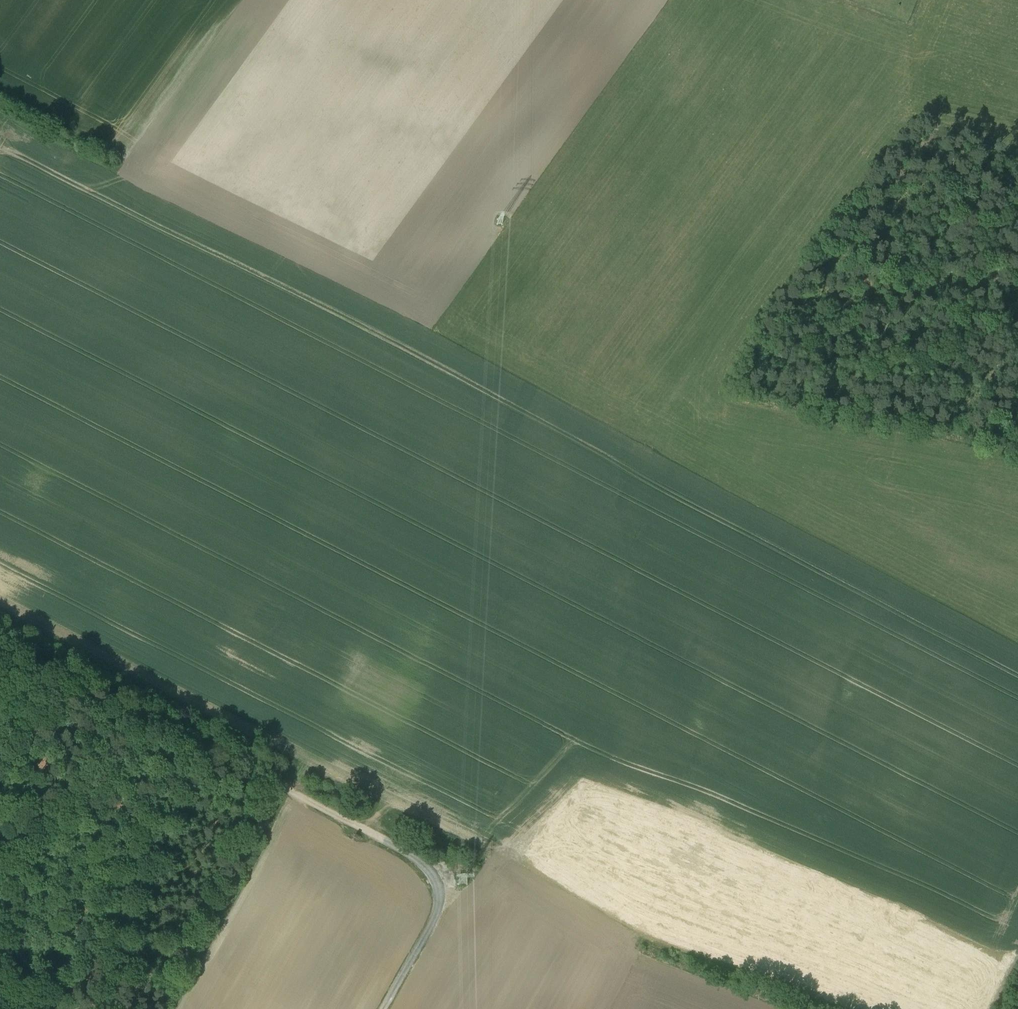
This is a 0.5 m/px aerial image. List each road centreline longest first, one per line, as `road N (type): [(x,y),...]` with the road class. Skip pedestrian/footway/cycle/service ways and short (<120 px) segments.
road 1 (track): [(0,639),(420,854),(433,868),(439,903),(382,1008)]

